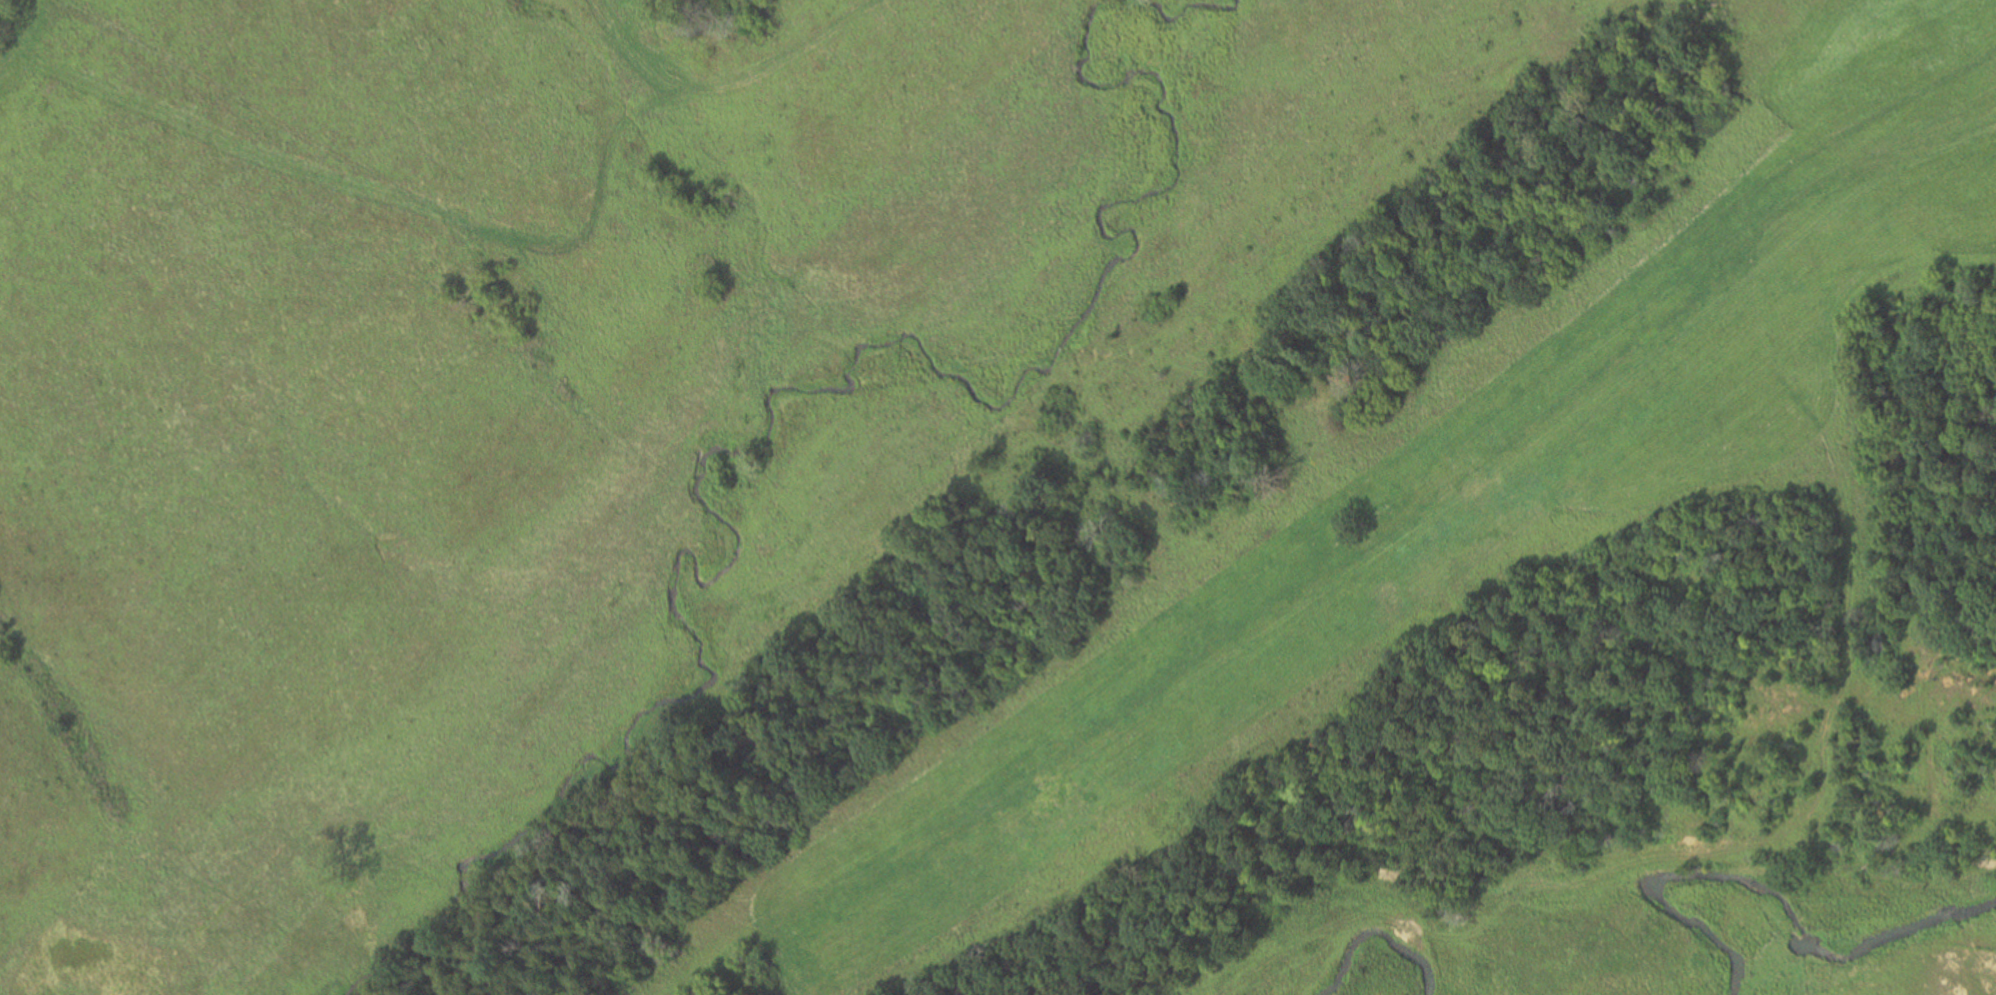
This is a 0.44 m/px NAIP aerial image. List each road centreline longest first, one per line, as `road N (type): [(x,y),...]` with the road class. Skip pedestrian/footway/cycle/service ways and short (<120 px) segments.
road 1 (track): [(875,0),(789,63),(629,107),(531,111)]

